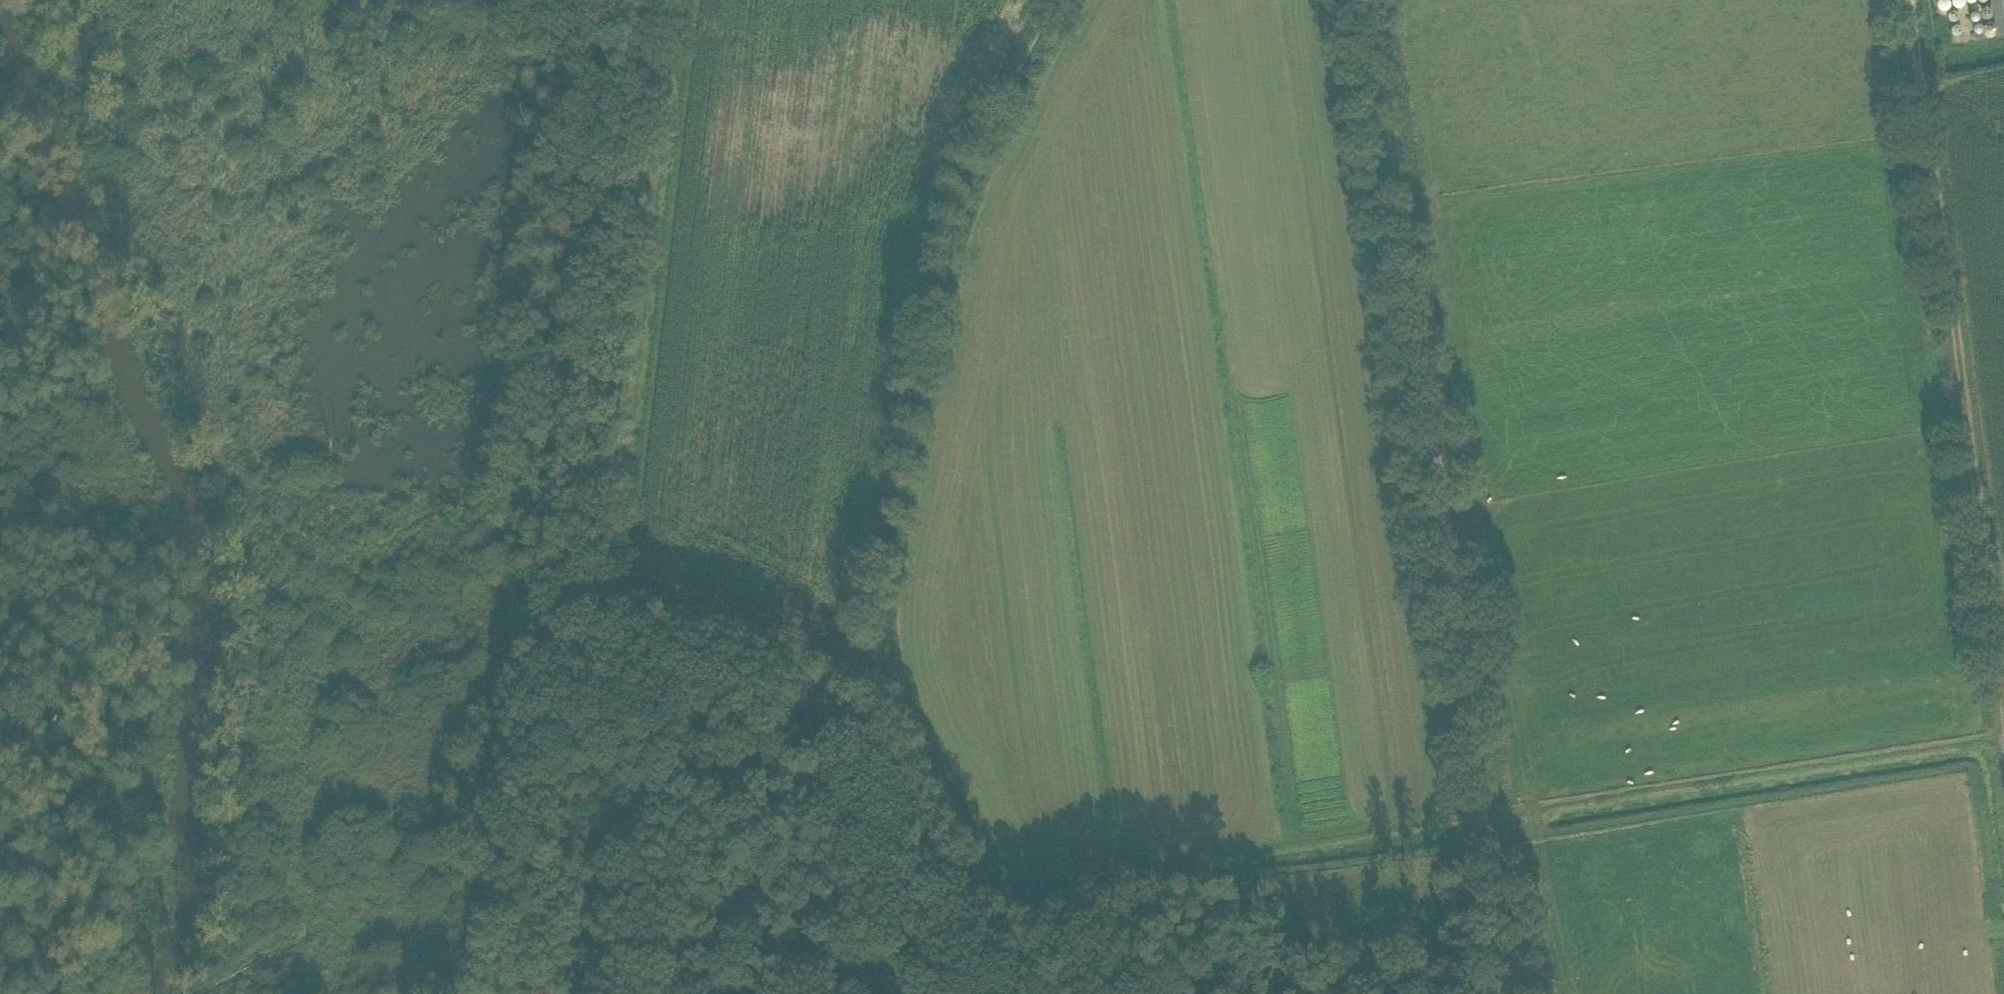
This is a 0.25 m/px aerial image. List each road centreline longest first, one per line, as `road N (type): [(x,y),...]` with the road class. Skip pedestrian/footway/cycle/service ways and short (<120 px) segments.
road 1 (track): [(1001,993),(838,715),(592,613),(599,413),(653,4),(603,0)]
road 2 (track): [(1501,993),(1507,945),(1484,826),(1375,0)]
road 3 (track): [(2003,707),(1909,0)]

